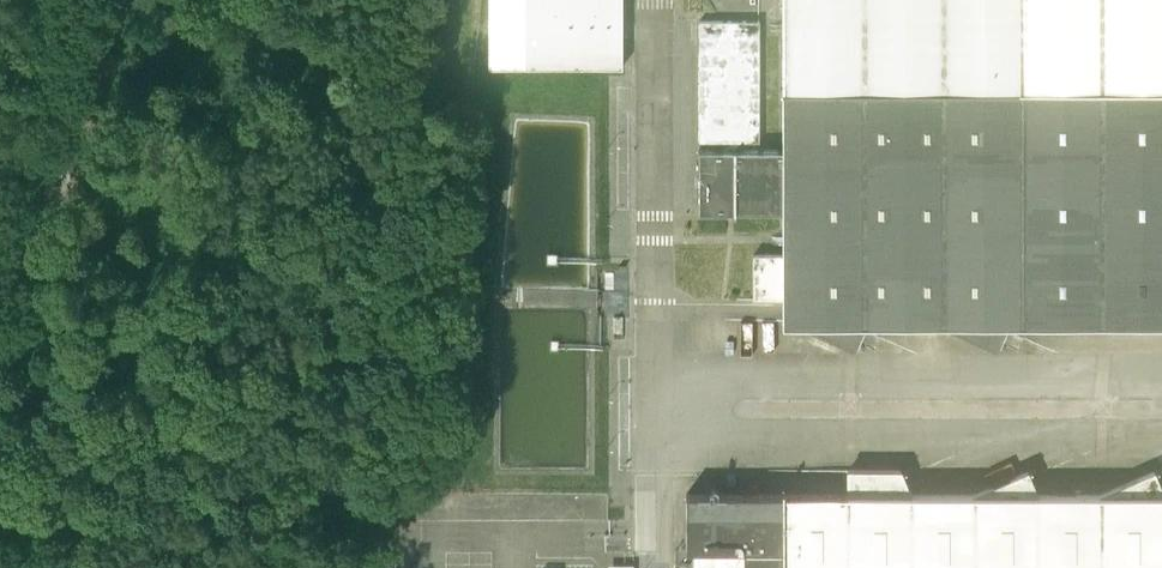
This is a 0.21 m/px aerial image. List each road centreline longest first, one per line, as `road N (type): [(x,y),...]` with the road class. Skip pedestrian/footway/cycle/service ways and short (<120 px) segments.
road 1 (unclassified): [(113,0),(22,305)]

